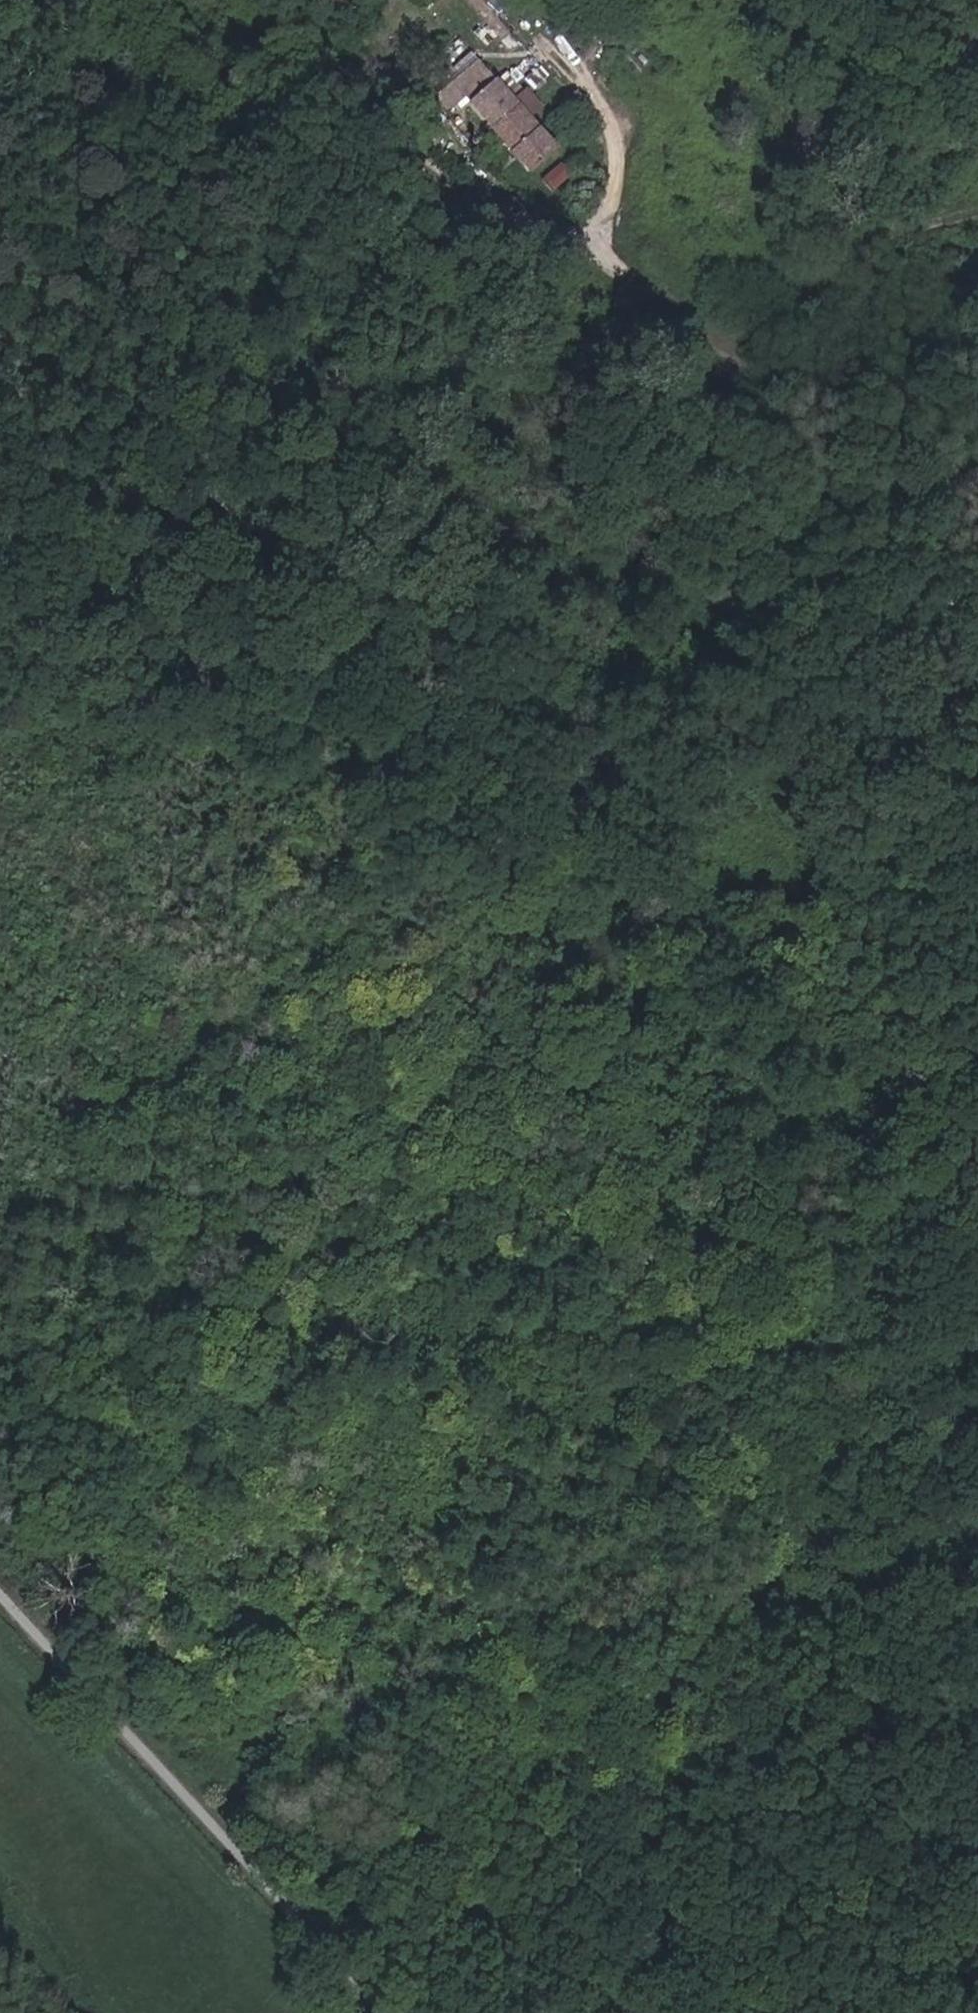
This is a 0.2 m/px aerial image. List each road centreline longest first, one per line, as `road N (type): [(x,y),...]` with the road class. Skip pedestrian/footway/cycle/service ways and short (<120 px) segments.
road 1 (residential): [(307,0),(389,121),(432,168),(630,272)]

